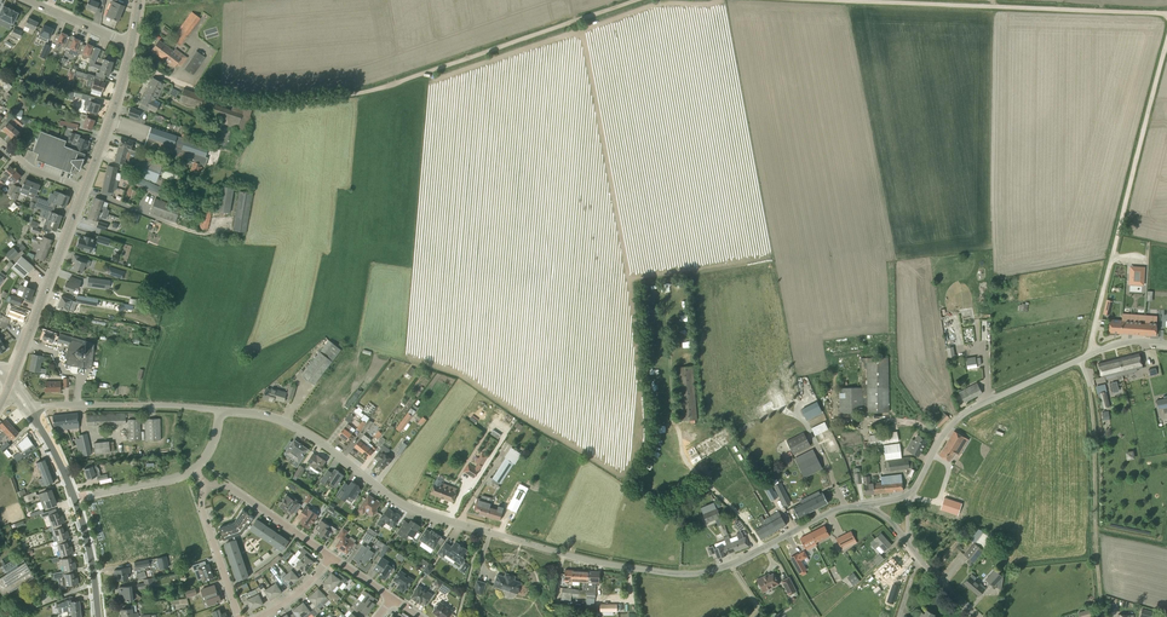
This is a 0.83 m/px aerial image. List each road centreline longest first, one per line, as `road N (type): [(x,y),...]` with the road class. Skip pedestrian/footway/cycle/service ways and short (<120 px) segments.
road 1 (unclassified): [(219,410),(292,425),(424,513),(582,559),(676,575),(706,574),(825,515),(865,506)]
road 2 (track): [(640,0),(321,100),(231,96),(129,56)]
road 3 (track): [(1166,16),(799,0)]
road 4 (track): [(1092,354),(1166,40)]
road 5 (unclassified): [(912,494),(948,430),(968,412),(1103,349),(1166,343)]
road 6 (track): [(1080,359),(1093,424),(1104,616)]
road 7 (tertiary): [(11,379),(84,189)]
road 8 (track): [(763,548),(687,464),(675,414)]
road 9 (tertiary): [(84,189),(132,42)]
road 10 (residential): [(332,557),(231,488),(207,486)]
road 11 (residential): [(239,616),(202,513),(207,486)]
road 12 (unclassified): [(74,499),(193,468)]
road 13 (tertiary): [(98,616),(74,499)]

